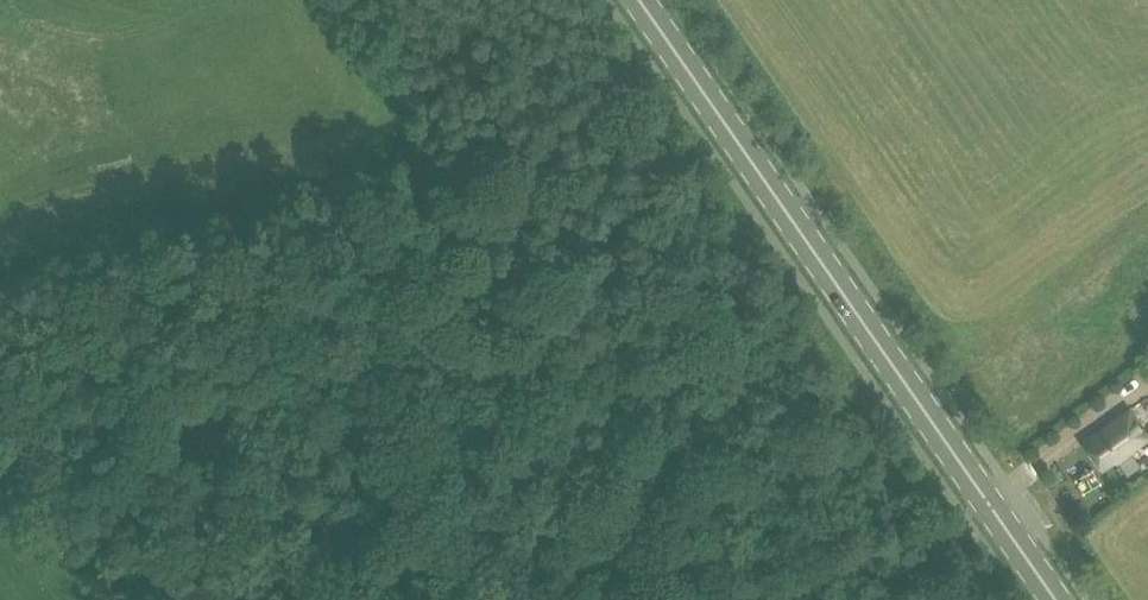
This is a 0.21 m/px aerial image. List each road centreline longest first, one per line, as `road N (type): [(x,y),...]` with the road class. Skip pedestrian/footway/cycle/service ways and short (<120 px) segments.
road 1 (secondary): [(1056,599),(640,0)]

